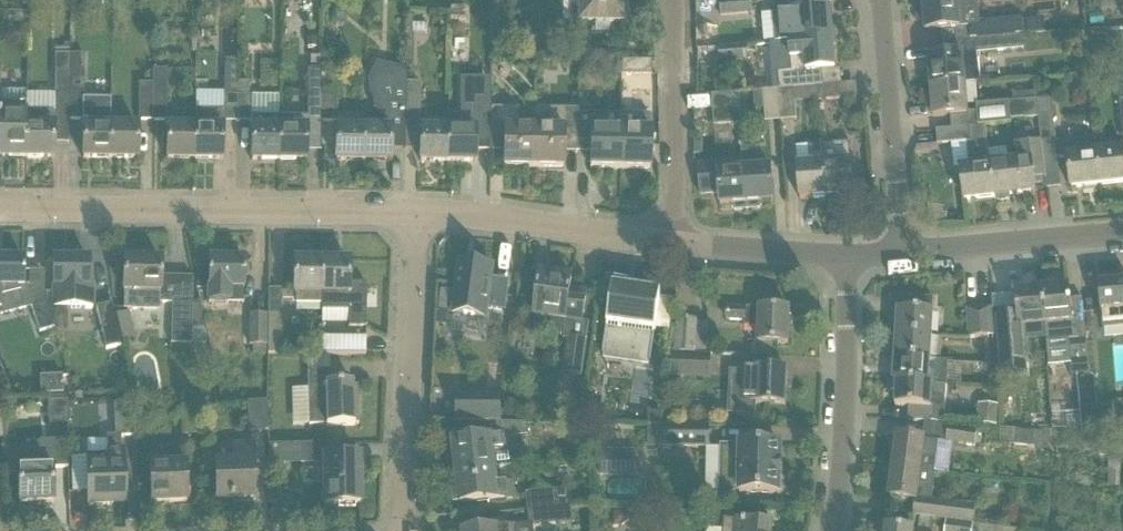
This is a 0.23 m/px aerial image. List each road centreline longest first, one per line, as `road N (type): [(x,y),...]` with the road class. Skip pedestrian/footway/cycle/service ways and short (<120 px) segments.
road 1 (residential): [(0,211),(421,217)]
road 2 (residential): [(421,217),(398,530)]
road 3 (residential): [(847,259),(834,530)]
road 4 (residential): [(421,217),(674,245)]
road 5 (residential): [(902,253),(880,0)]
road 6 (residential): [(674,245),(670,0)]
road 7 (residential): [(902,253),(1122,230)]
road 8 (residential): [(674,245),(847,259)]

